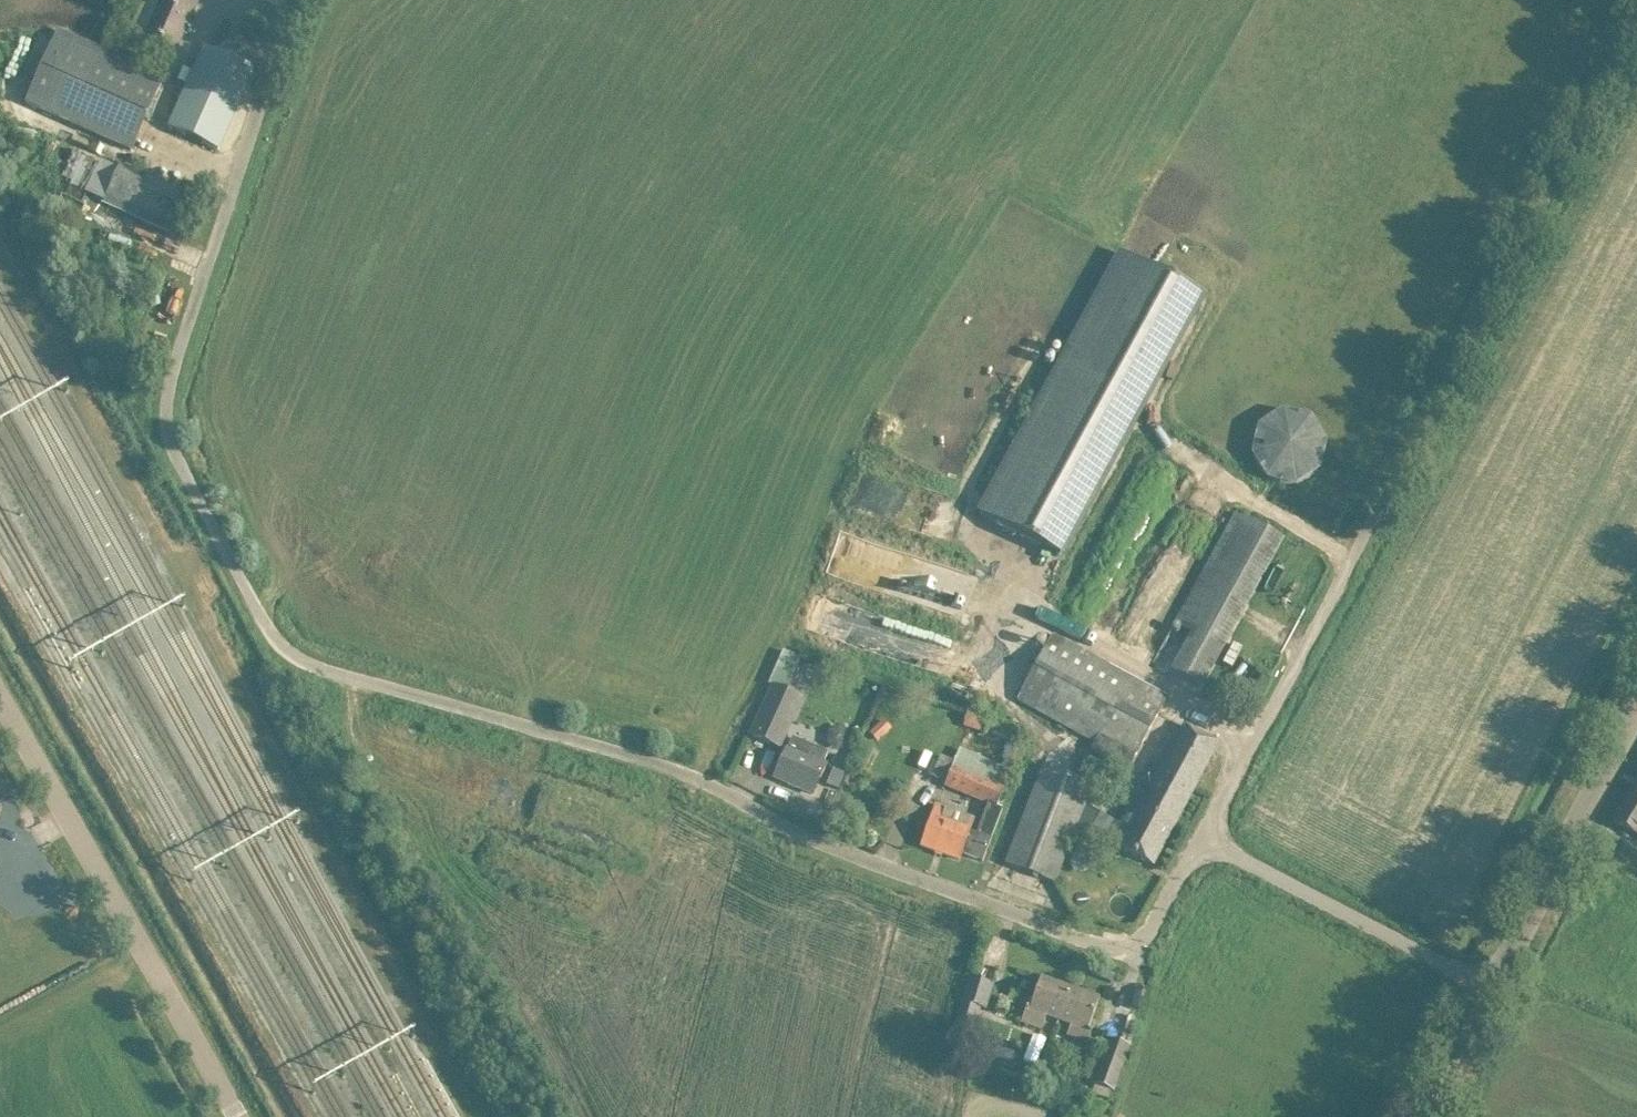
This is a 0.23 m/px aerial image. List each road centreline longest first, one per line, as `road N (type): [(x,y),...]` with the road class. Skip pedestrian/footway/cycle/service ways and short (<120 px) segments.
road 1 (unclassified): [(1201,839),(1144,937),(1112,948),(845,854),(648,764),(322,670),(285,645),(172,443),(169,388),(276,49),(277,32),(257,0)]
road 2 (unclassified): [(1201,839),(1636,23)]
road 3 (unclassified): [(238,1116),(0,696)]
road 4 (unclassified): [(1492,990),(1201,839)]
road 5 (unclassified): [(1492,990),(1636,707)]
road 6 (unclassified): [(1427,1116),(1492,990)]

